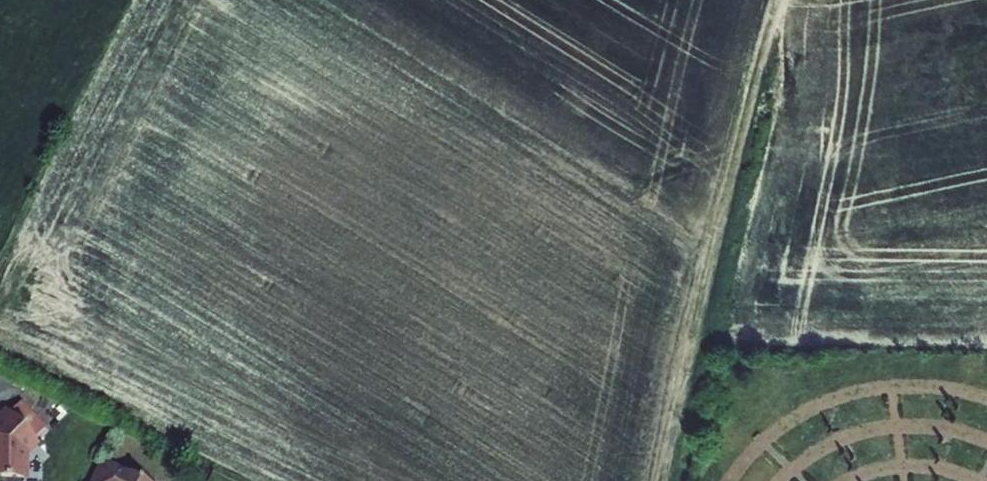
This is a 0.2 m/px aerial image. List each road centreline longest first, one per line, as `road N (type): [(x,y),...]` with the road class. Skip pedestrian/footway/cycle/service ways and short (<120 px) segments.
road 1 (track): [(781,0),(661,480)]

